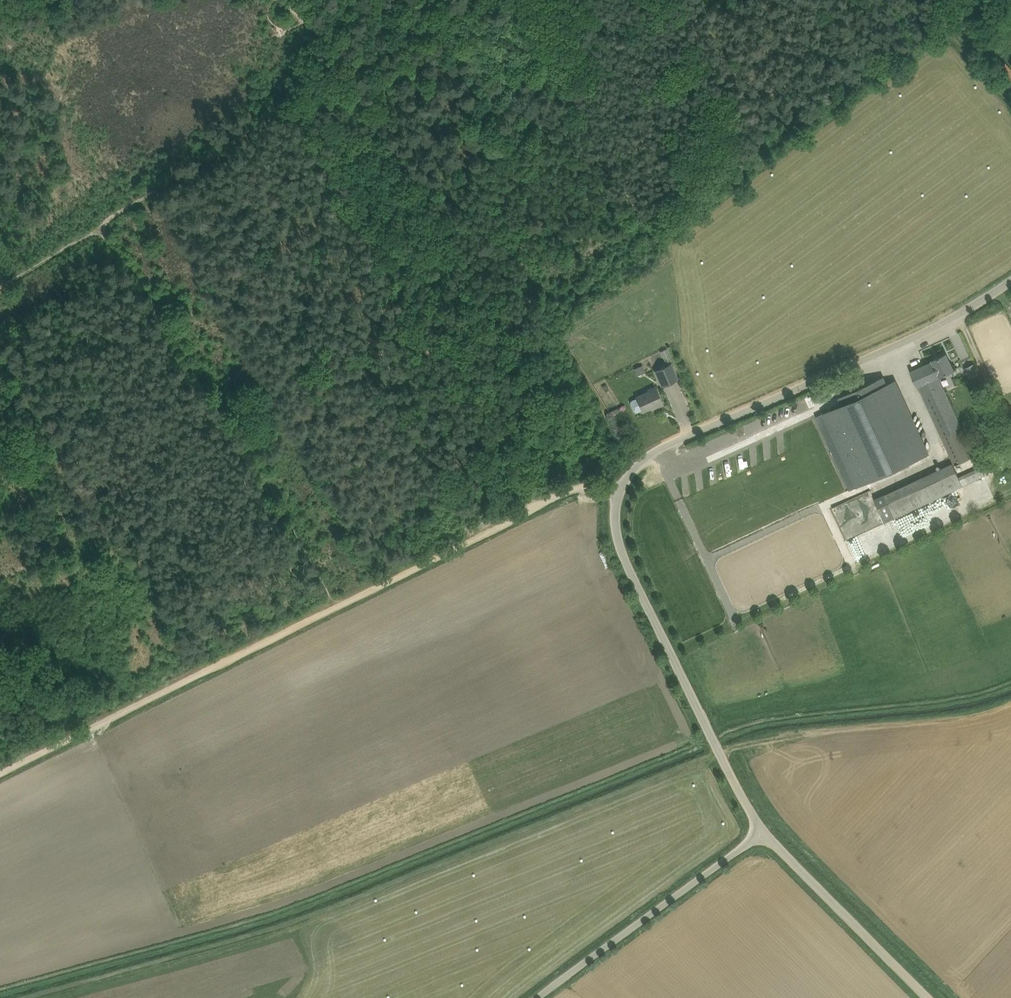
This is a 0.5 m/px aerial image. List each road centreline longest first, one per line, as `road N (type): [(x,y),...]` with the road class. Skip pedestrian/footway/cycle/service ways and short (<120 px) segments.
road 1 (unclassified): [(763,832),(630,571),(616,527),(625,479),(658,448),(912,343),(1010,285)]
road 2 (track): [(0,778),(338,608)]
road 3 (track): [(338,608),(593,485),(620,491)]
road 4 (track): [(359,65),(104,230)]
road 5 (unclassified): [(536,997),(763,832)]
road 6 (unclassified): [(928,997),(763,832)]
road 7 (track): [(952,0),(963,53),(1010,103)]
road 8 (track): [(0,292),(104,230)]

